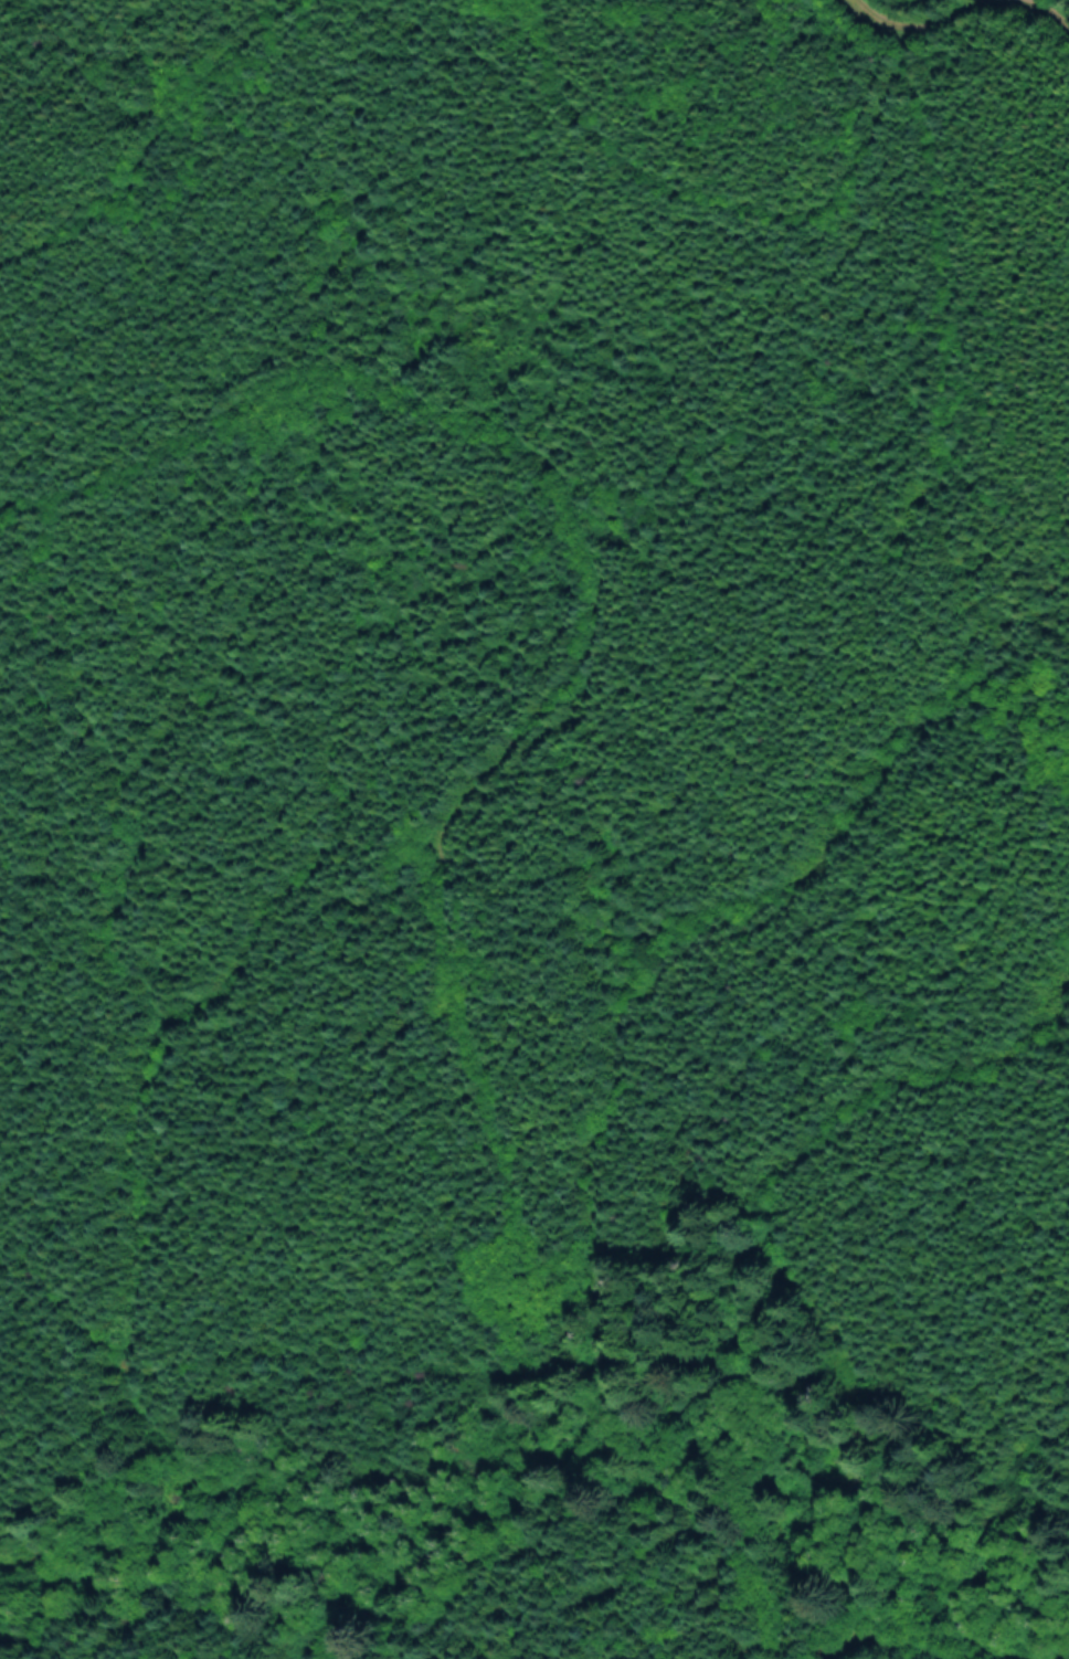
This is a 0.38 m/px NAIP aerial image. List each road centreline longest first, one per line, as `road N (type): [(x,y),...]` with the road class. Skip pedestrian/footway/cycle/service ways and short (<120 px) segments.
road 1 (track): [(684,1658),(800,1620),(921,1658)]

